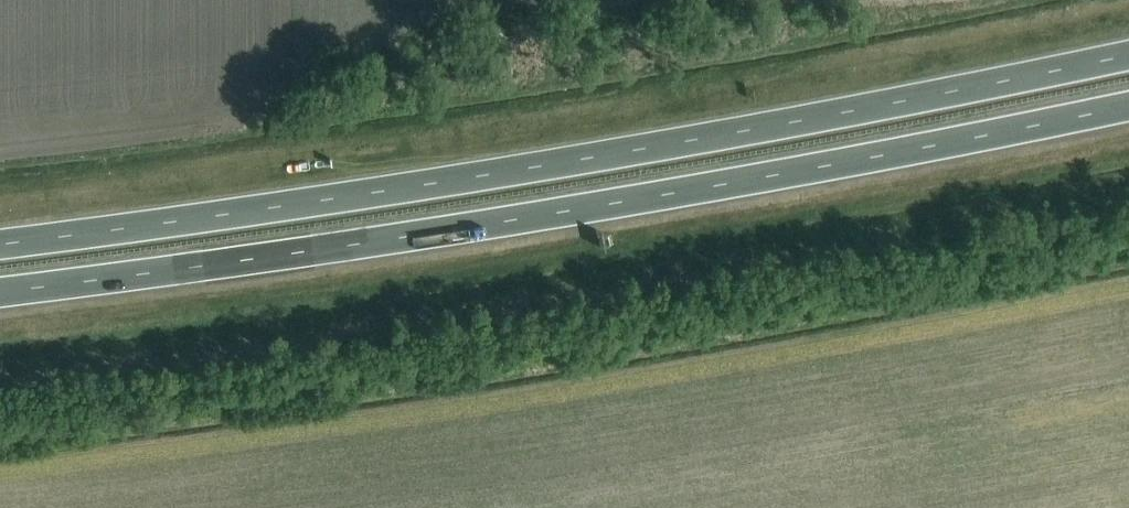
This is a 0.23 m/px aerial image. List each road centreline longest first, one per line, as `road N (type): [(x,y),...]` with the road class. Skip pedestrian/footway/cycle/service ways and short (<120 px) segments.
road 1 (trunk): [(1128,54),(431,185),(0,245)]
road 2 (trunk): [(0,294),(435,236),(1128,107)]

